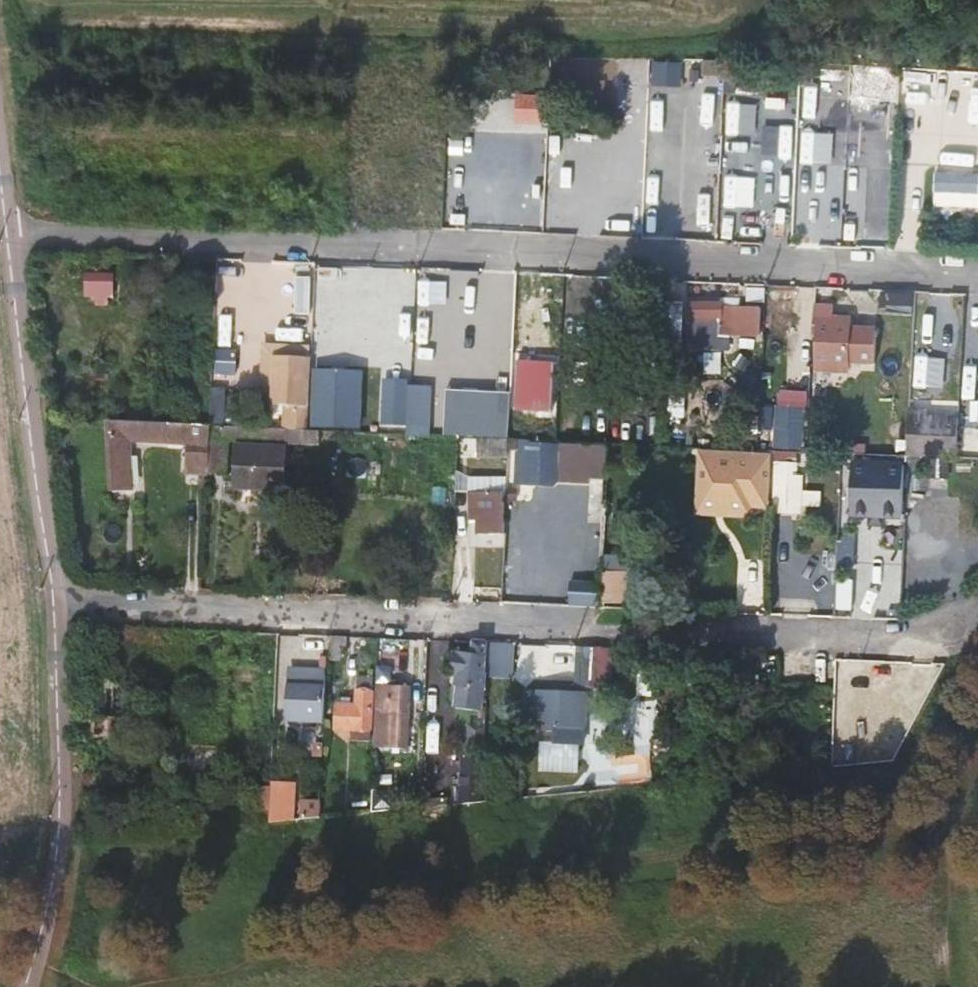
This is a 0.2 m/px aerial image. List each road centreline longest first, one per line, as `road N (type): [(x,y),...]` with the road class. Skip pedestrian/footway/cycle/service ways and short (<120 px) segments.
road 1 (residential): [(14,234),(977,276)]
road 2 (residential): [(60,601),(901,646),(931,635),(977,593)]
road 3 (unclassified): [(32,986),(67,792),(60,601)]
road 4 (unclassified): [(60,601),(14,234)]

